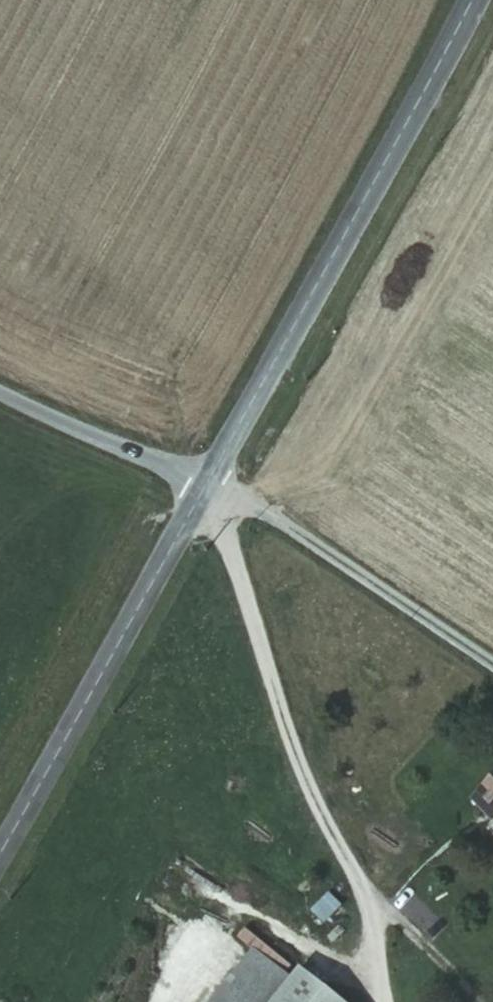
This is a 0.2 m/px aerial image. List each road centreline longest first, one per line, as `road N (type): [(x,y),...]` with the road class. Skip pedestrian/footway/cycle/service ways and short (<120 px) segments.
road 1 (tertiary): [(472,0),(208,478)]
road 2 (tertiary): [(208,478),(0,852)]
road 3 (unclassified): [(492,668),(208,478)]
road 4 (unclassified): [(208,478),(0,388)]

